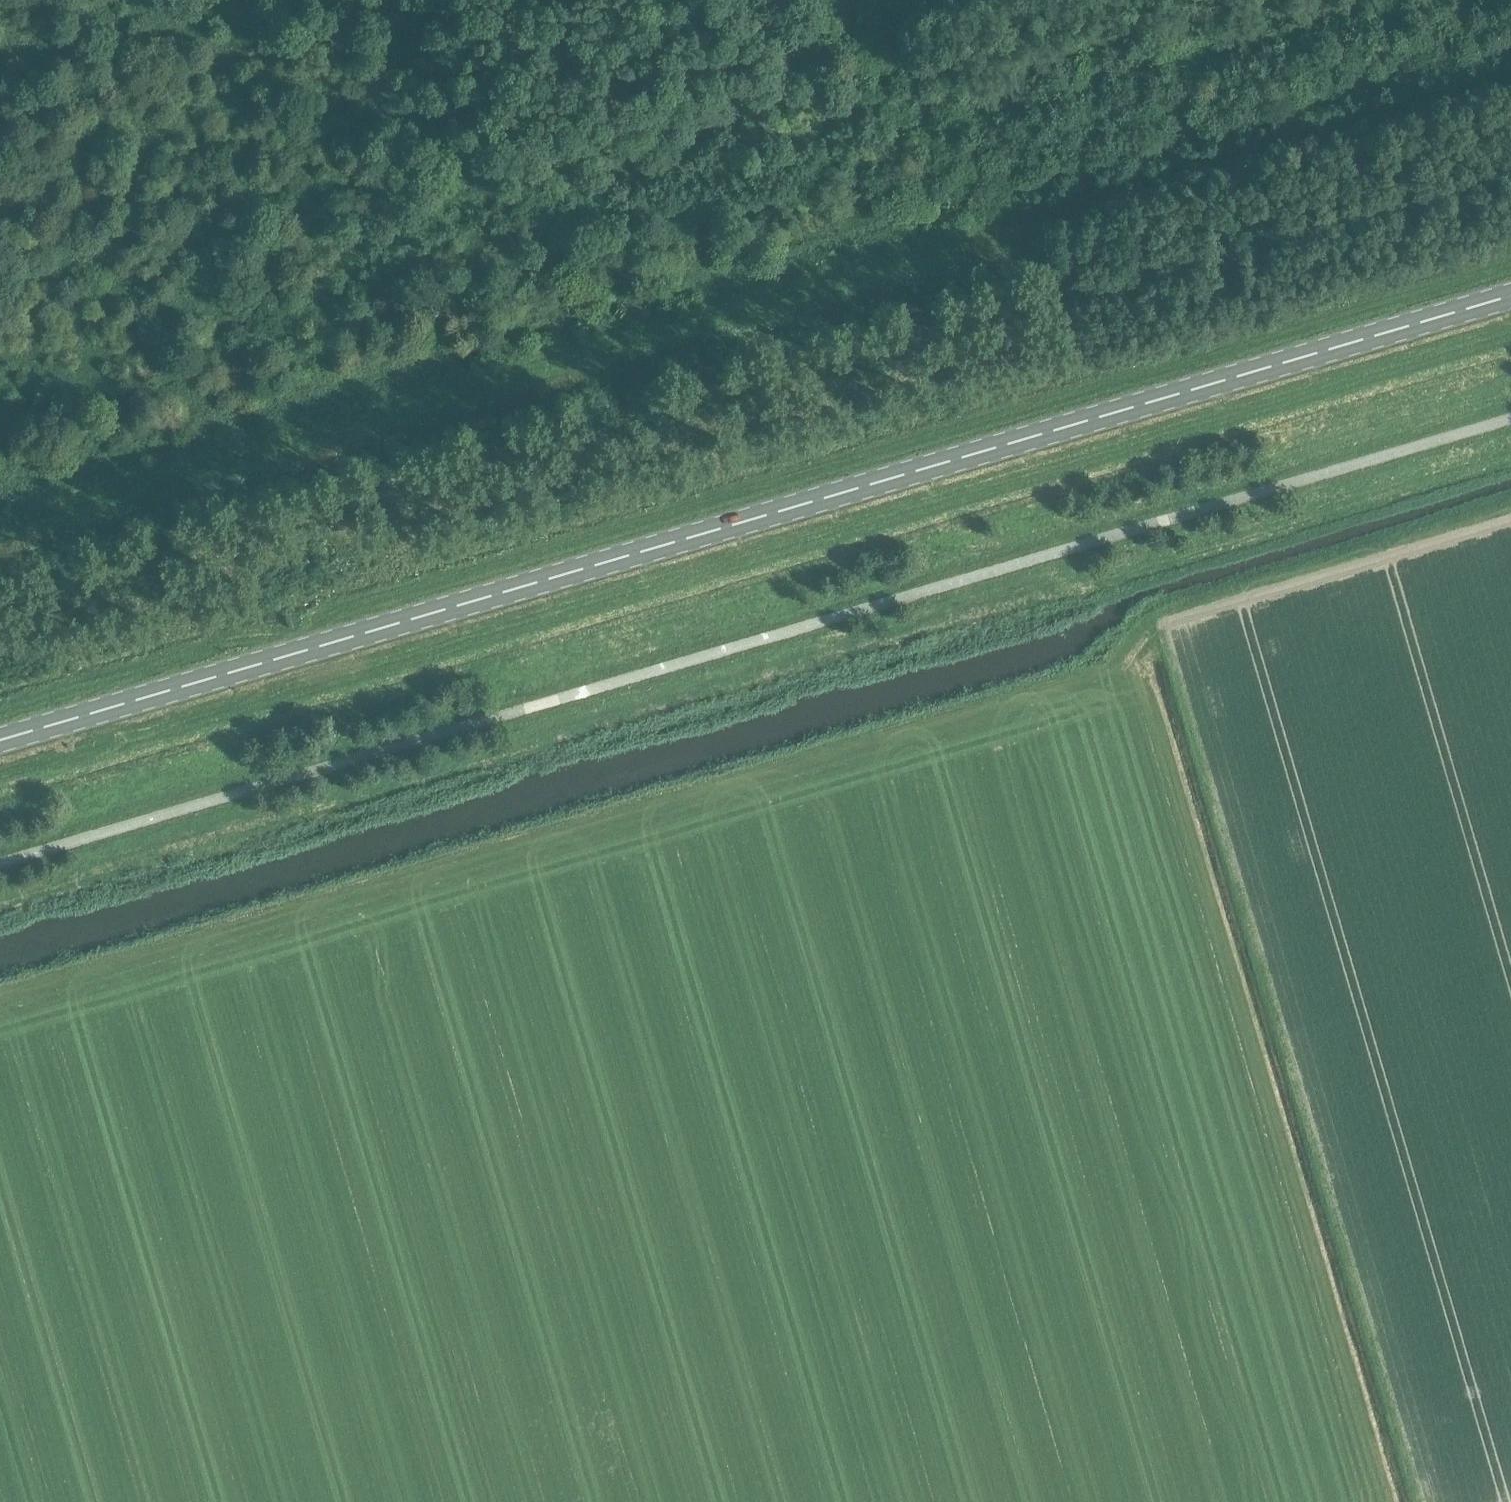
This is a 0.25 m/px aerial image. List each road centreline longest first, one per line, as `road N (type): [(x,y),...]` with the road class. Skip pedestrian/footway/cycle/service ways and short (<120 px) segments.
road 1 (secondary): [(0,741),(1510,285)]

